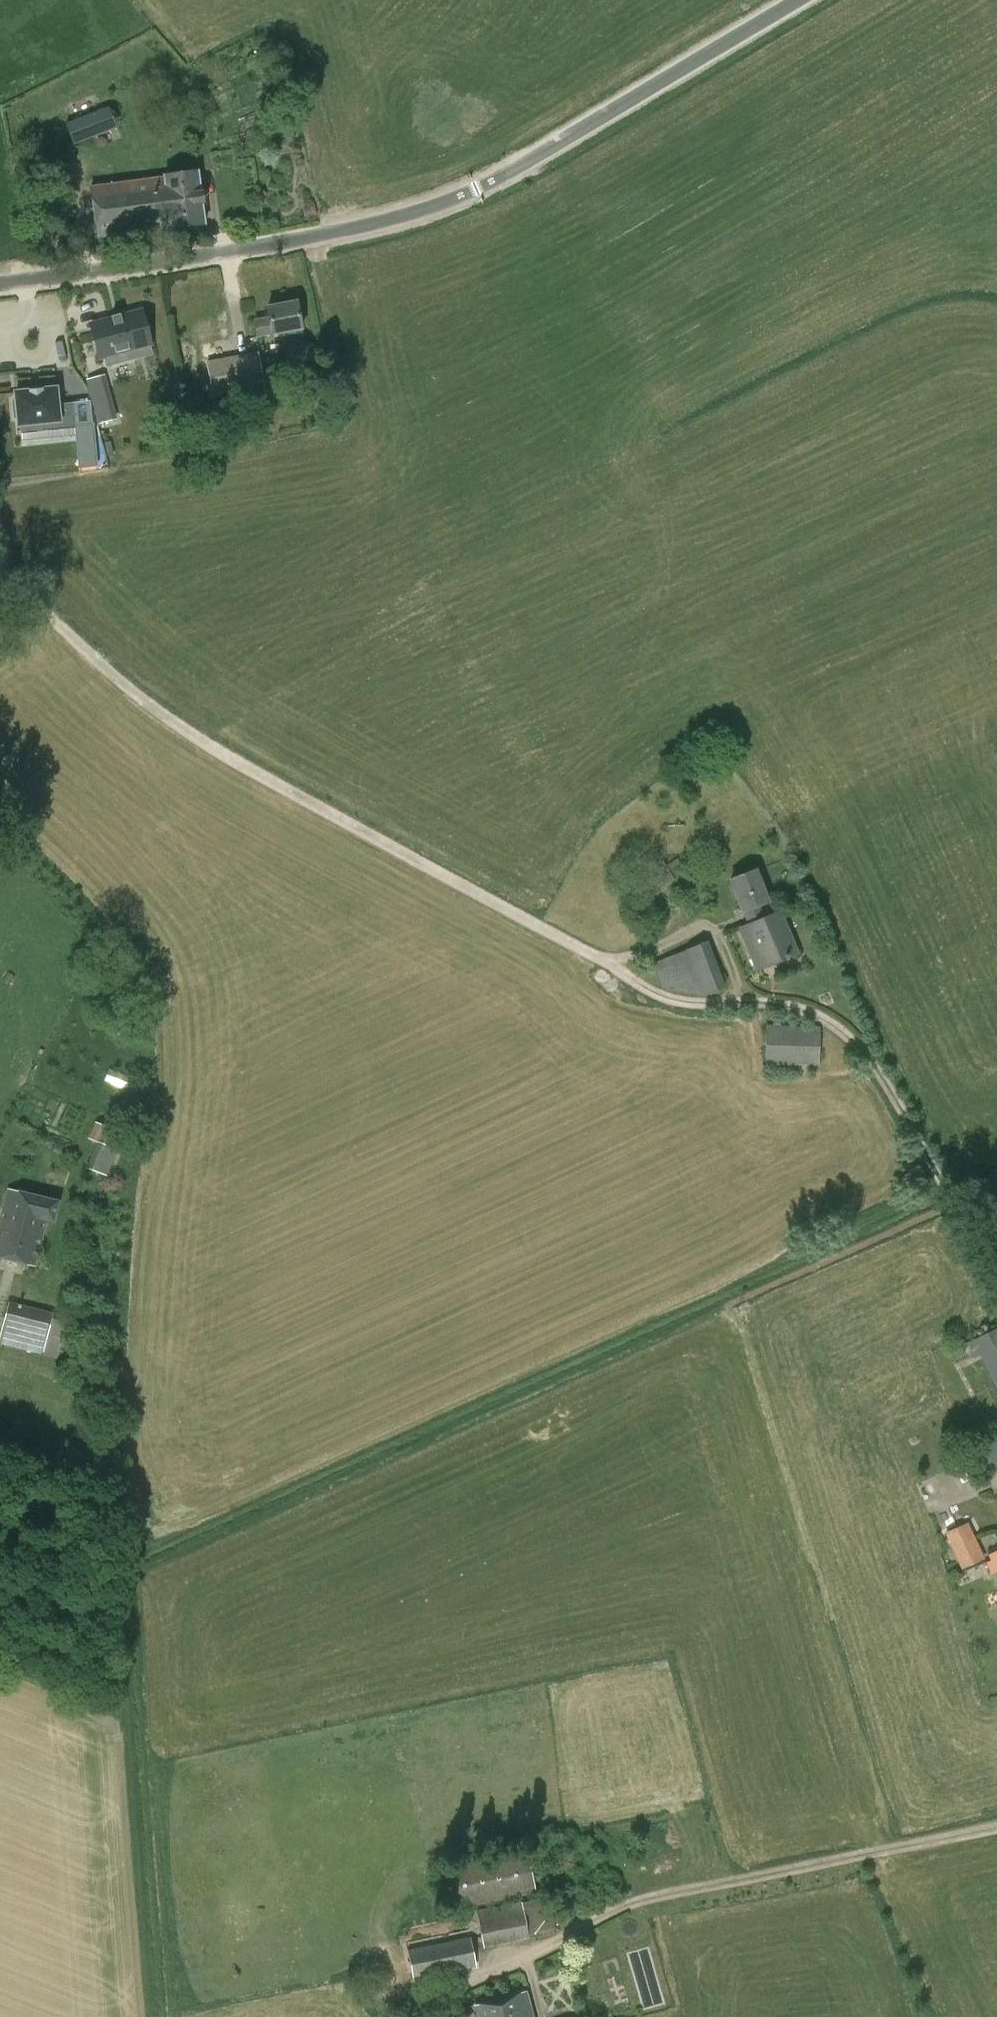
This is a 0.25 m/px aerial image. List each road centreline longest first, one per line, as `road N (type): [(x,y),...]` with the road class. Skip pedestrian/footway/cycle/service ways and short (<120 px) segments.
road 1 (track): [(0,566),(162,714),(337,818),(653,991),(702,1002),(773,1002),(829,1023),(870,1059),(996,1285)]
road 2 (unclassified): [(0,286),(257,248),(438,205),(795,0)]
road 3 (track): [(996,1826),(679,1888),(589,1918),(456,1992),(457,2016)]

